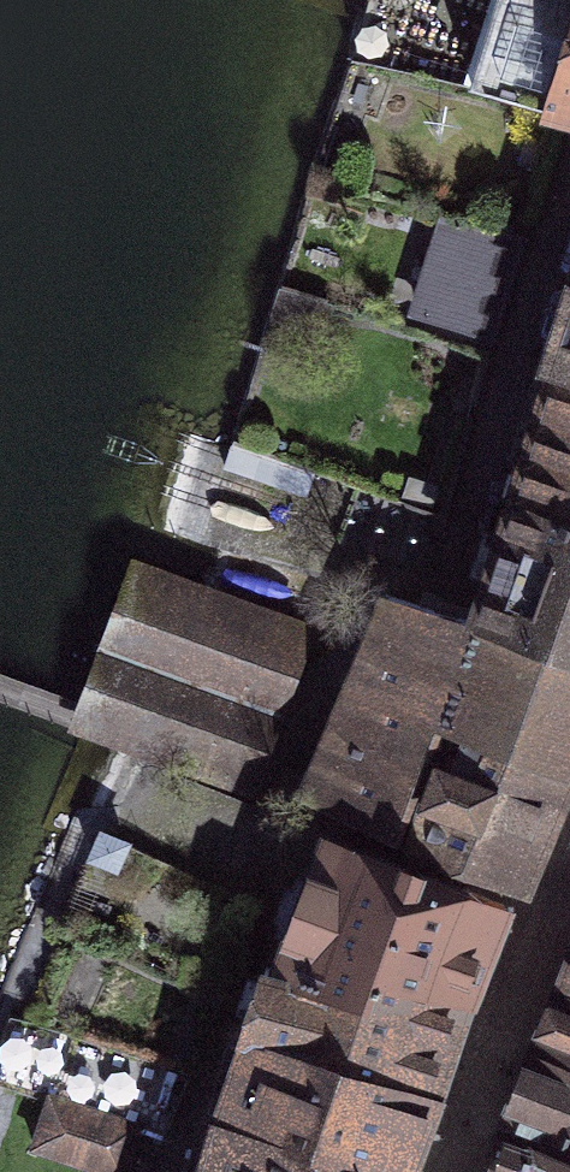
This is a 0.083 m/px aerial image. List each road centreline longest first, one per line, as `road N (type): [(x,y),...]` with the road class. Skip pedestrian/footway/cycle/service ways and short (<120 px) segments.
road 1 (residential): [(569,855),(453,1171)]

